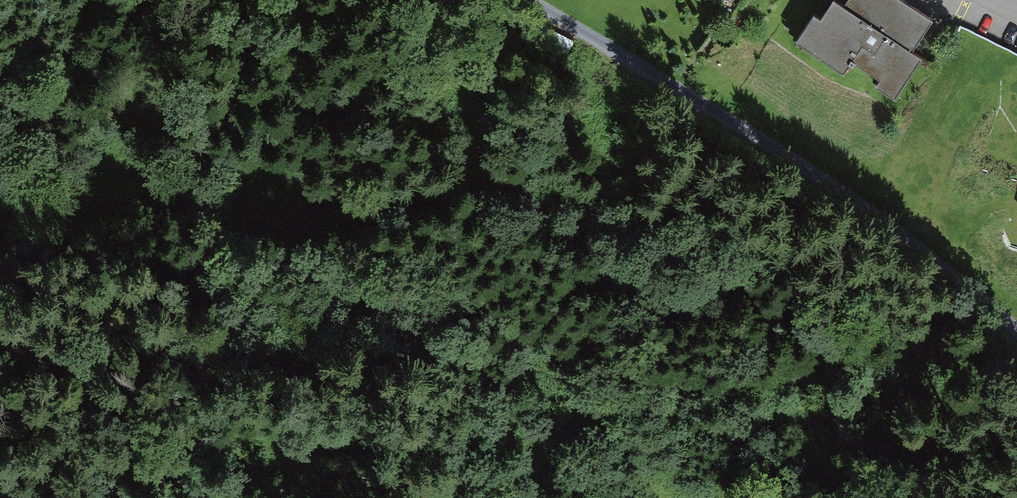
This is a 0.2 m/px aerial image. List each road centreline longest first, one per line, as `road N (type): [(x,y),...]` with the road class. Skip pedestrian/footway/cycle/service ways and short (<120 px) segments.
road 1 (track): [(674,497),(567,379),(515,333),(462,303),(402,286),(0,237)]
road 2 (track): [(1016,328),(823,177),(534,0)]
road 3 (track): [(213,497),(158,462),(0,458)]

